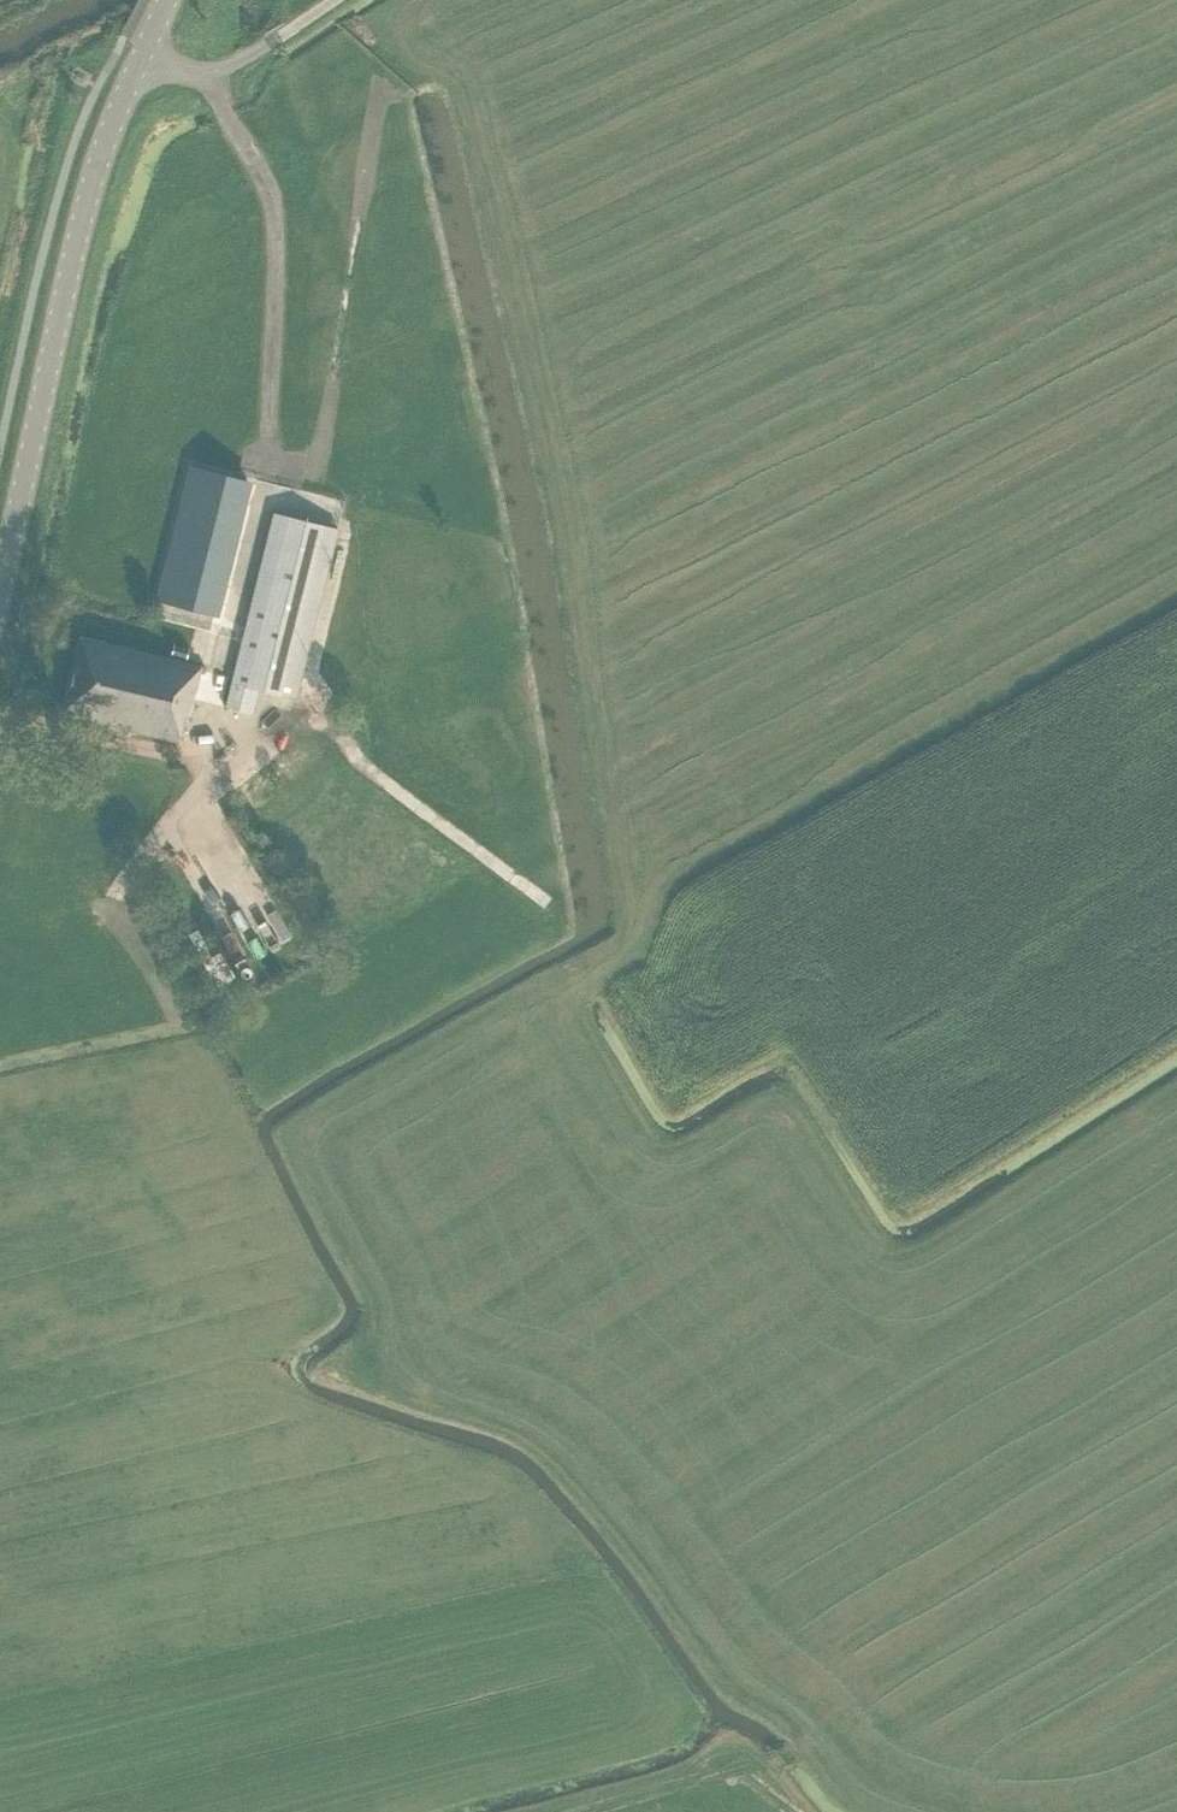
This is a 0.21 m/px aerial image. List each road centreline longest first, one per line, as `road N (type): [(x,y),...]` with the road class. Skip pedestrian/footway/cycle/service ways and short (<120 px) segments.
road 1 (track): [(776,860),(618,948),(592,937),(318,715)]
road 2 (tertiary): [(0,592),(72,271),(119,114),(146,57)]
road 3 (track): [(585,1811),(735,1769),(791,1811)]
road 4 (unclassified): [(146,57),(221,70),(268,46)]

